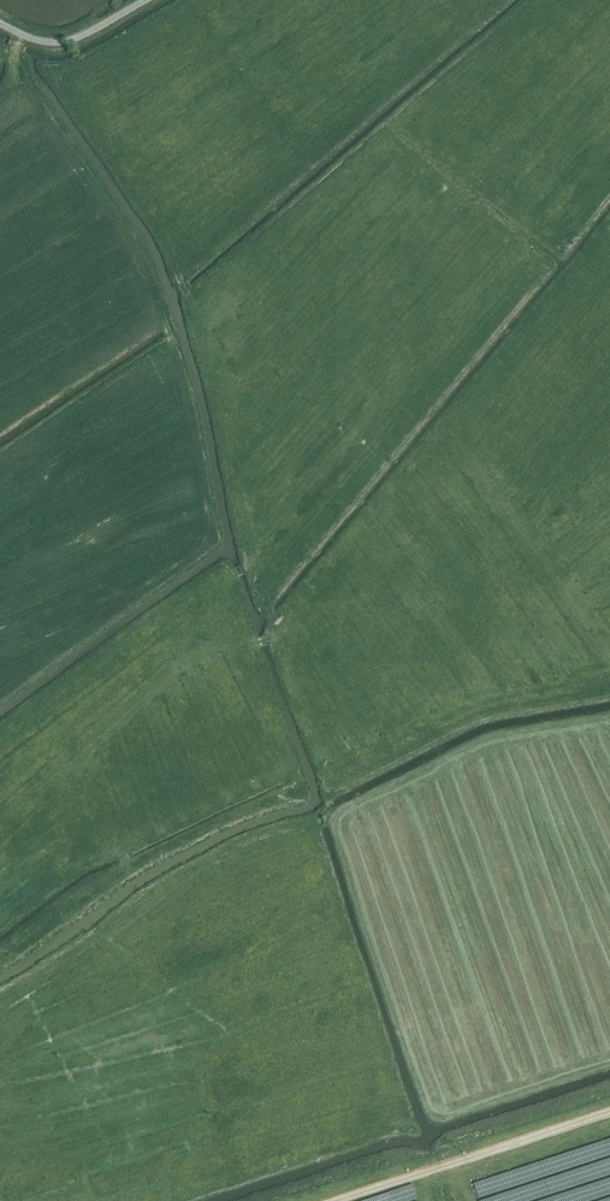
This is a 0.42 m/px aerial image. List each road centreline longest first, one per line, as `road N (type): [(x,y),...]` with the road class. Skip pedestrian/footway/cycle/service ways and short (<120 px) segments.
road 1 (unclassified): [(145,0),(65,41),(45,42),(0,23)]

